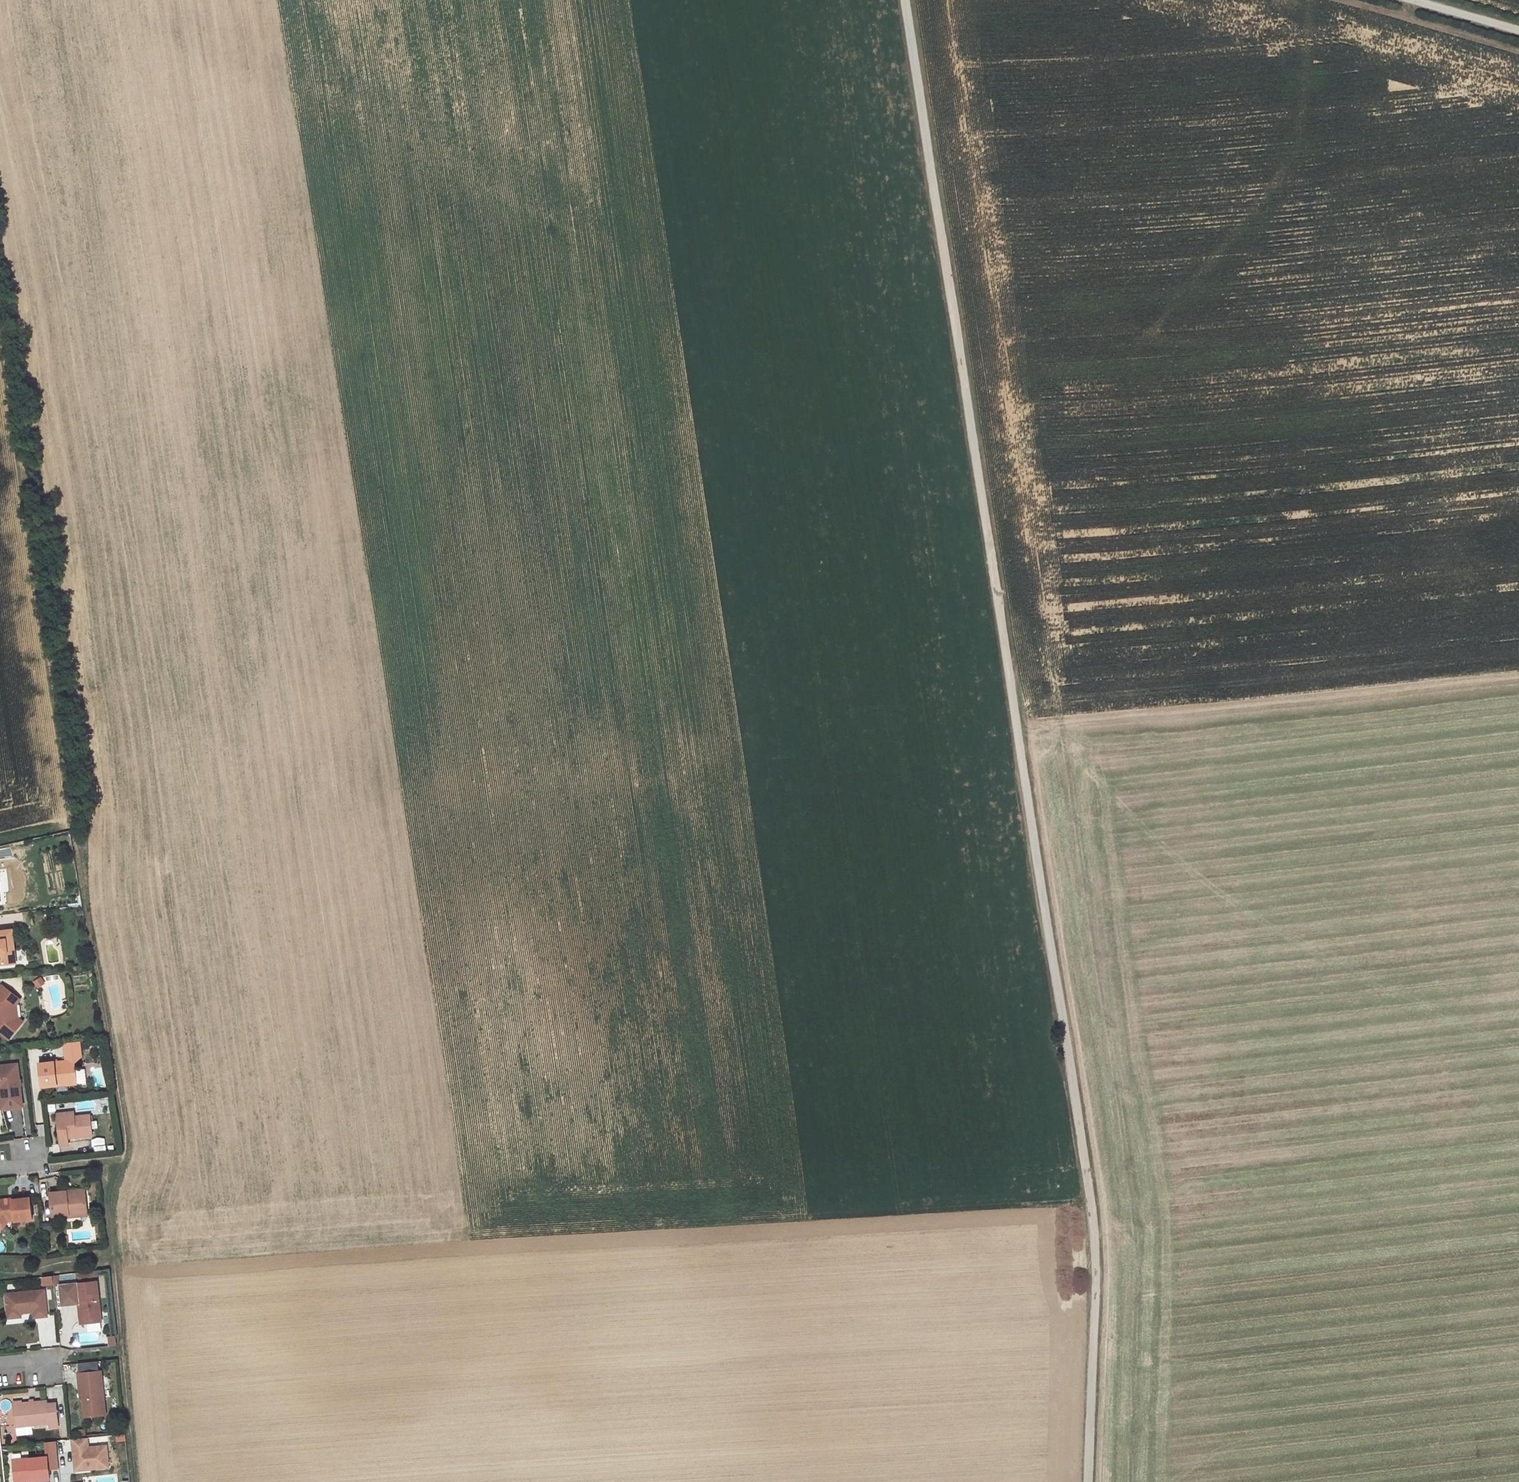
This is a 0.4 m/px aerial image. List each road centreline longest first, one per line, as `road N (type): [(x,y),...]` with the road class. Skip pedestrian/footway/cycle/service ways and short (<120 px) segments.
road 1 (track): [(905,0),(1097,1244),(1087,1481)]

